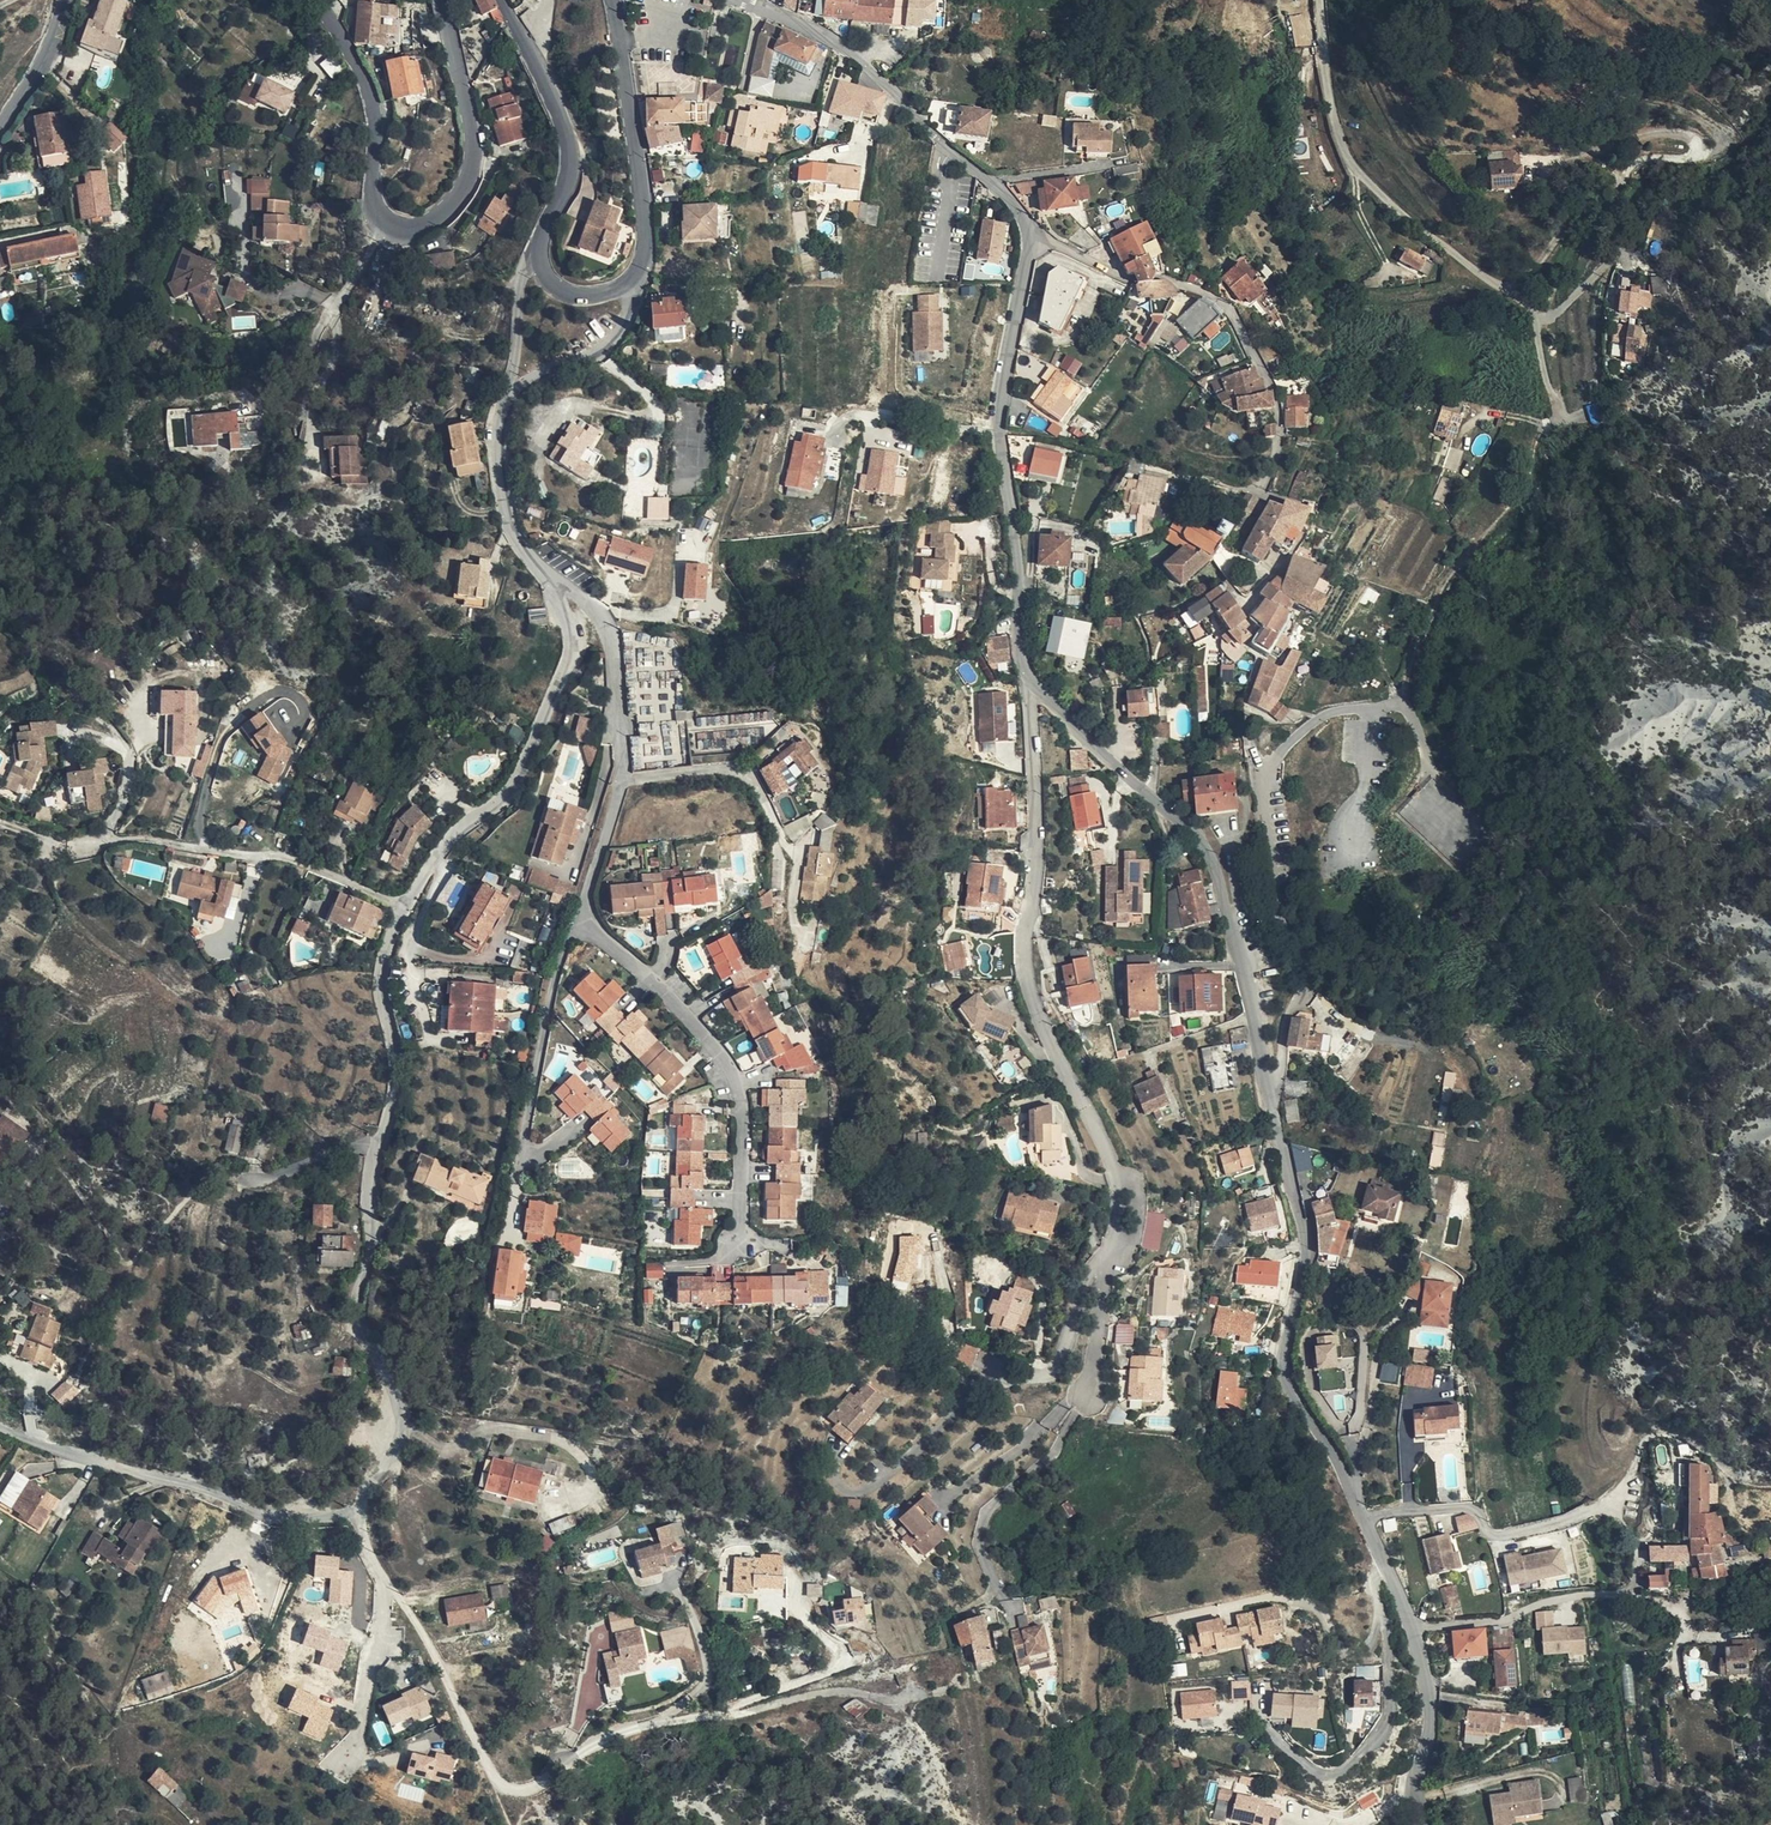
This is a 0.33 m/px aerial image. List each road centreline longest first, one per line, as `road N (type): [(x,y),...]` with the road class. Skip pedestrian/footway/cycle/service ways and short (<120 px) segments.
road 1 (residential): [(560,593),(574,650),(511,797),(457,831),(407,906),(385,968),(398,1086),(381,1146),(359,1312),(405,1431),(365,1516)]
road 2 (residential): [(741,1248),(743,1117),(714,1051),(584,917),(627,773),(614,640),(592,608),(560,593)]
road 3 (residential): [(1034,685),(1043,877),(1024,978),(1121,1182),(1123,1237),(1083,1401)]
road 4 (residential): [(365,1516),(367,1553),(435,1647),(500,1790),(541,1785),(623,1731),(742,1716),(845,1691),(905,1703)]
road 5 (residential): [(1277,1101),(1285,1028),(1307,967),(1272,894),(1268,769),(1324,715),(1410,705),(1432,764)]
road 6 (tertiary): [(313,0),(362,75),(374,131),(375,199),(392,224),(413,225),(449,206),(473,163),(475,135),(440,0)]
road 7 (tertiary): [(1277,1101),(1208,846),(1072,711),(1034,685)]
road 8 (tertiary): [(1034,685),(1003,418),(1033,236)]
road 9 (tertiary): [(1365,1518),(1288,1376),(1287,1338),(1308,1247),(1277,1101)]
road 10 (tertiary): [(1033,236),(1019,213),(848,52),(739,0)]
road 11 (residential): [(365,1516),(280,1519),(0,1426)]
road 12 (residential): [(1322,0),(1334,123),(1352,167),(1510,297)]
road 13 (residential): [(1033,236),(1124,281),(1173,279),(1224,310),(1278,417)]
road 14 (tertiary): [(1425,1824),(1418,1791),(1431,1702),(1414,1628),(1365,1518)]
road 15 (tertiary): [(628,283),(638,272),(644,229),(611,0)]
road 16 (tertiary): [(500,0),(570,146),(569,183),(544,230),(541,261)]
road 17 (residential): [(1365,1518),(1465,1505),(1497,1534),(1617,1500)]
road 18 (track): [(1510,297),(1581,220),(1617,206),(1616,175),(1541,161)]
road 19 (residential): [(513,406),(501,438),(514,539),(560,593)]
road 20 (residential): [(628,283),(631,311),(623,326),(513,406)]
road 21 (residential): [(541,261),(522,277),(518,296),(513,406)]
road 22 (tertiary): [(0,129),(52,43),(66,0)]

